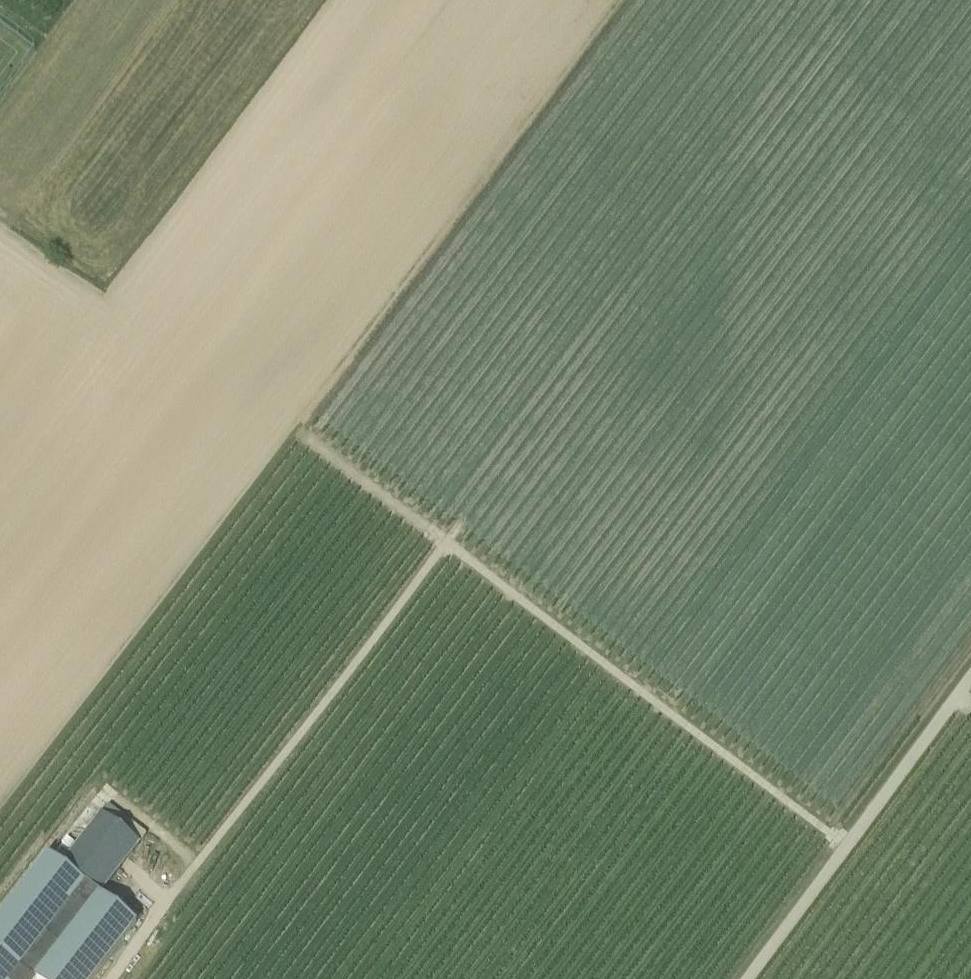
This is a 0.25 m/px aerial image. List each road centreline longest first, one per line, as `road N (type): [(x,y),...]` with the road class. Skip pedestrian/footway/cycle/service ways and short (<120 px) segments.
road 1 (track): [(970,682),(750,978)]

